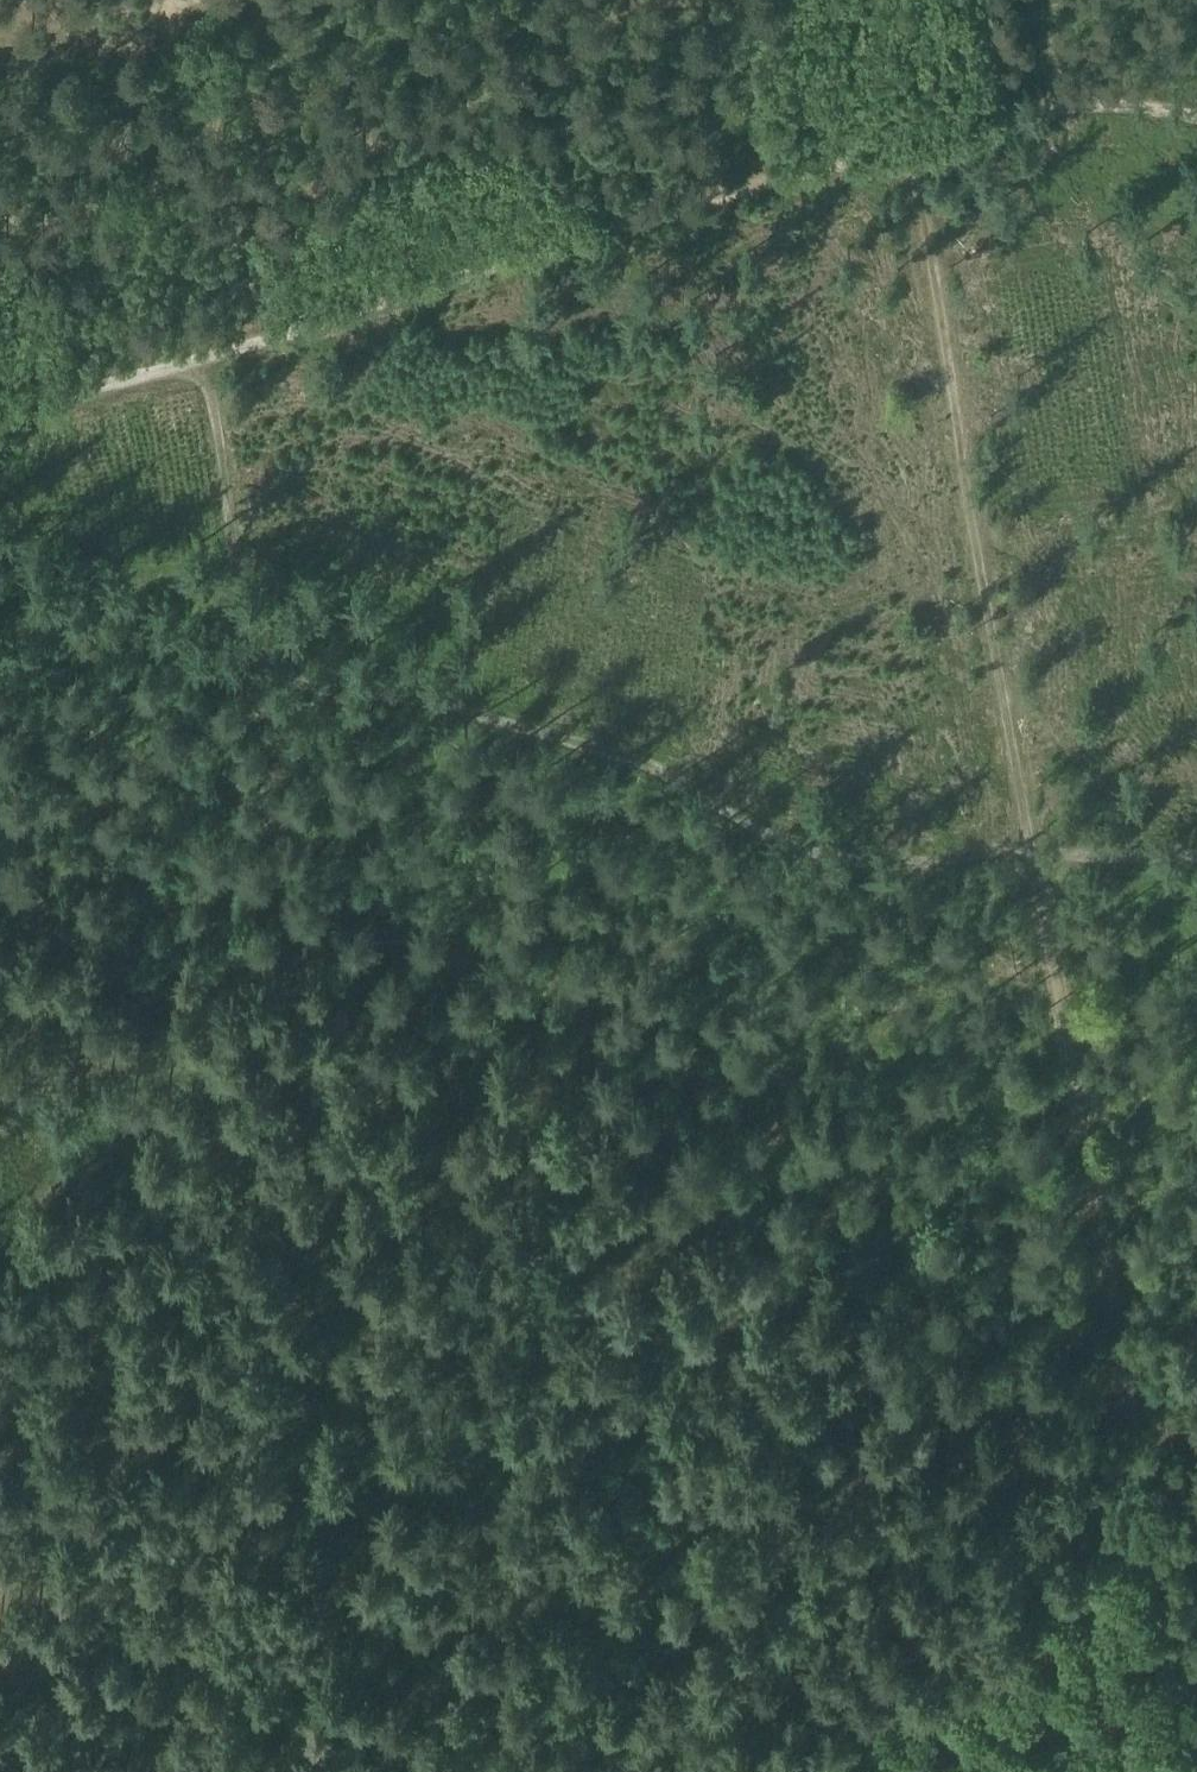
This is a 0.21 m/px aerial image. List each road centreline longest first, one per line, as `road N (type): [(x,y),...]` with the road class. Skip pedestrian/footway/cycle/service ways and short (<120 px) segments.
road 1 (track): [(1196,124),(1048,106),(189,360),(242,670),(369,680),(431,698),(648,777),(794,857),(852,872),(1017,858)]
road 2 (track): [(881,154),(1193,1771)]
road 3 (track): [(242,670),(429,1771)]
road 4 (track): [(409,1647),(1196,1497)]
road 5 (track): [(267,339),(182,3)]
road 6 (track): [(189,360),(0,401)]
road 7 (track): [(182,3),(0,49)]
road 8 (track): [(1017,858),(1196,854)]

